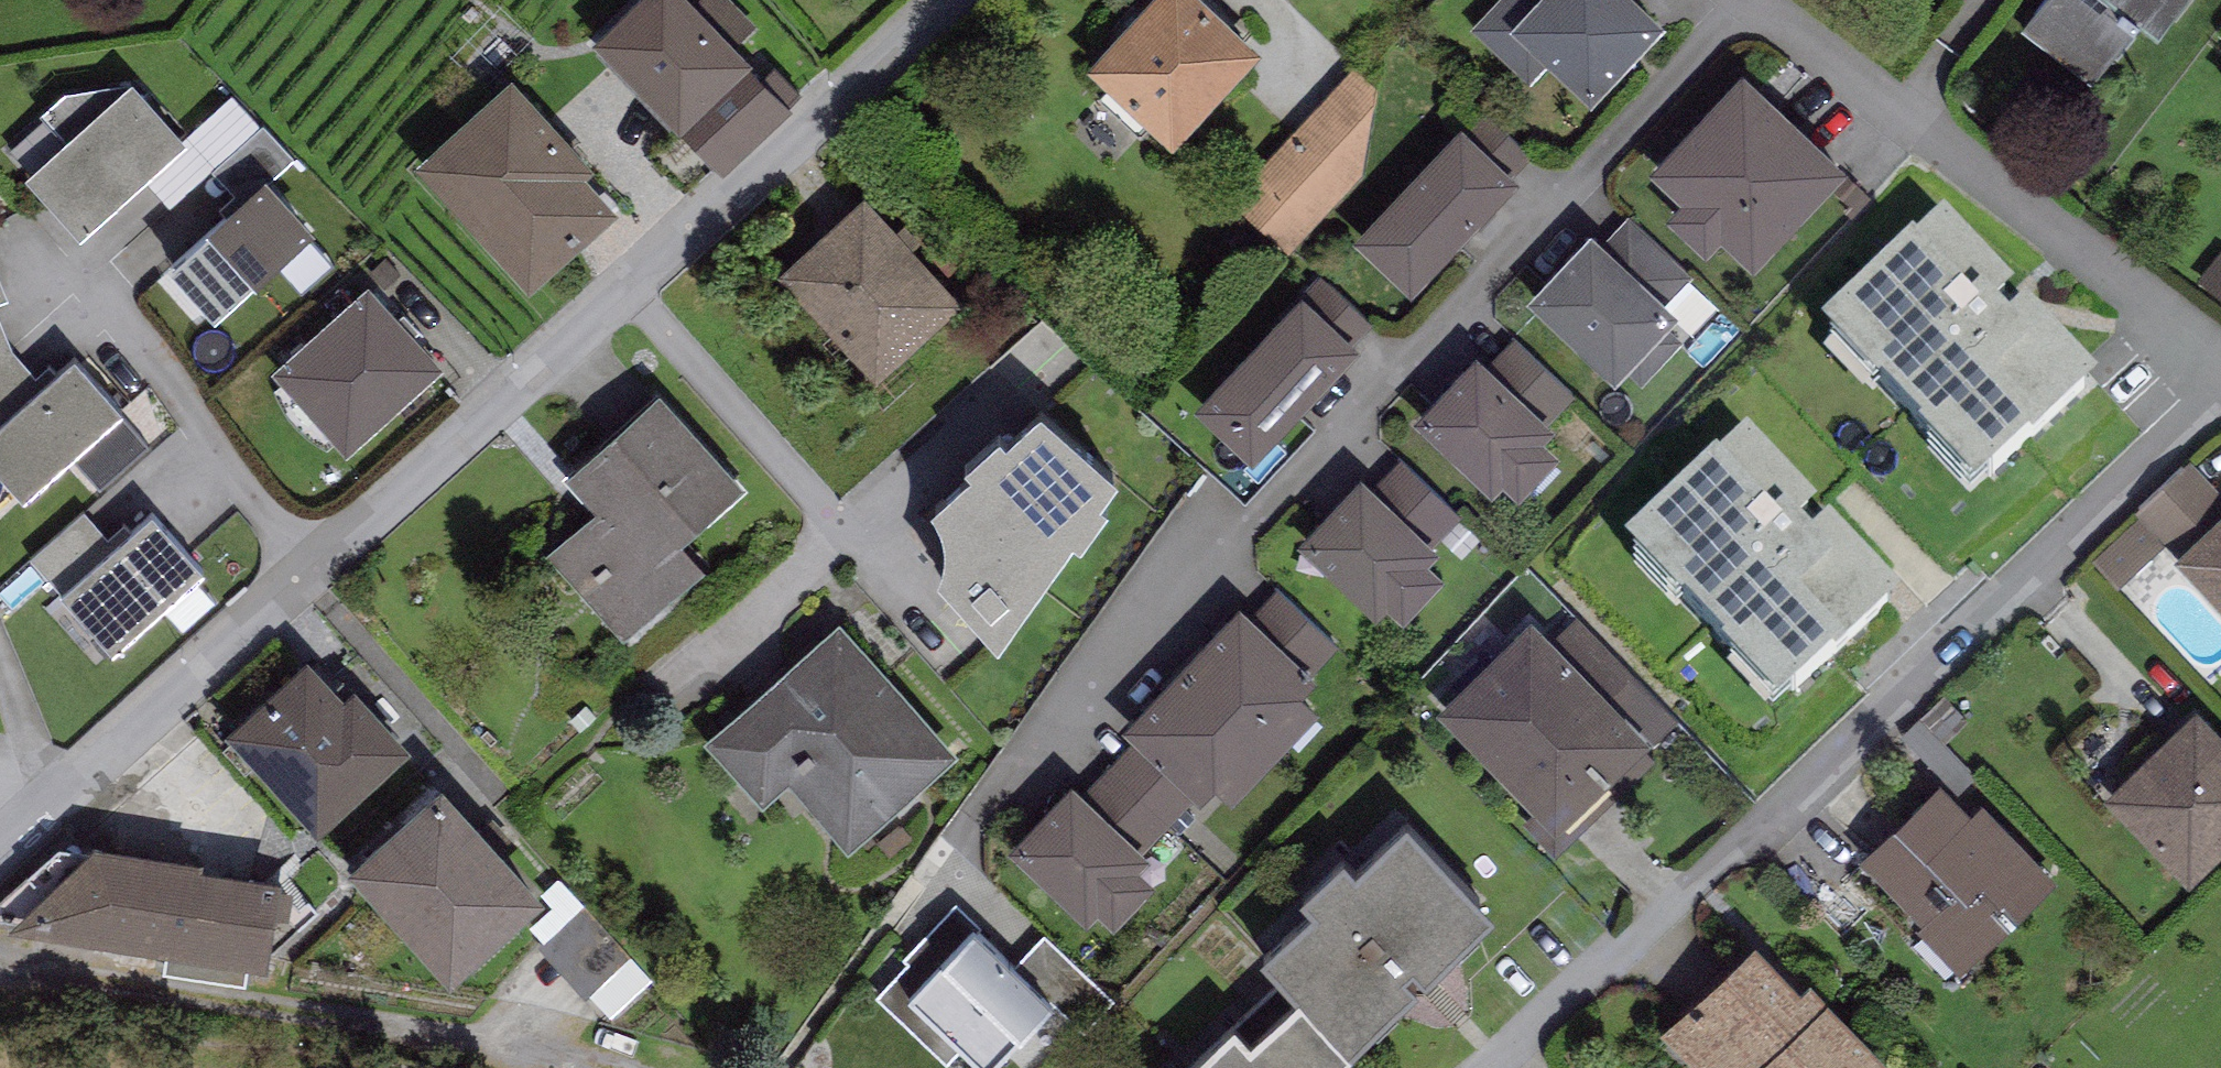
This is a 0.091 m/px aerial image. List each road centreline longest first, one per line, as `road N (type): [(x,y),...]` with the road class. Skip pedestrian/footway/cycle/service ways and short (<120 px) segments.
road 1 (residential): [(2220,370),(1765,6),(1708,44),(1015,786)]
road 2 (residential): [(960,0),(74,781),(0,856)]
road 3 (residential): [(2220,413),(1511,1067)]
road 4 (track): [(0,973),(511,1051),(571,1067)]

